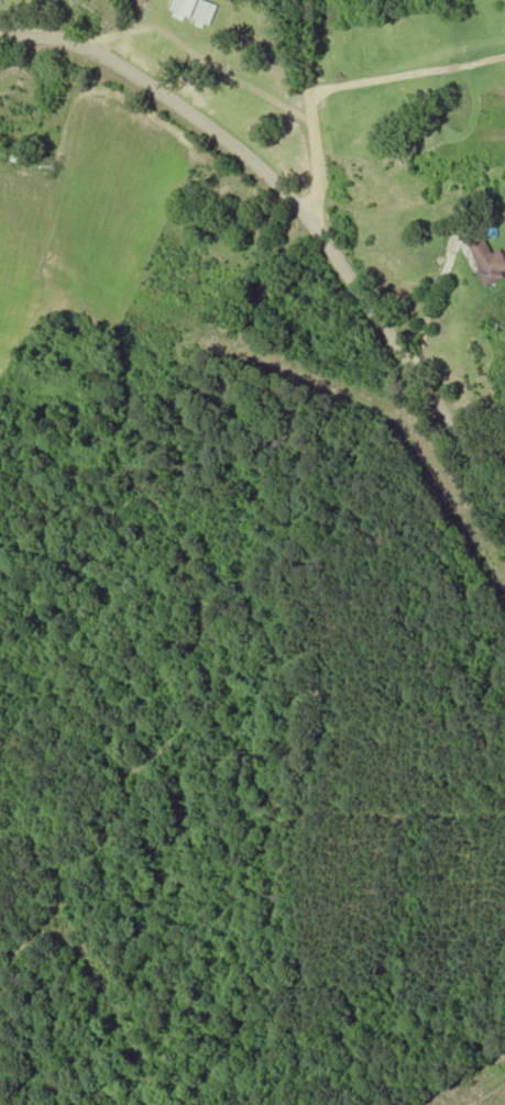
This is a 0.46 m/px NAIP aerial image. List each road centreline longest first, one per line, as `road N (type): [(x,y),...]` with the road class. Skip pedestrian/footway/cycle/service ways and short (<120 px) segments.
road 1 (tertiary): [(304,214),(216,133),(124,65),(22,31),(0,32)]
road 2 (tertiary): [(504,517),(304,214)]
road 3 (residential): [(304,214),(317,203),(314,0)]

